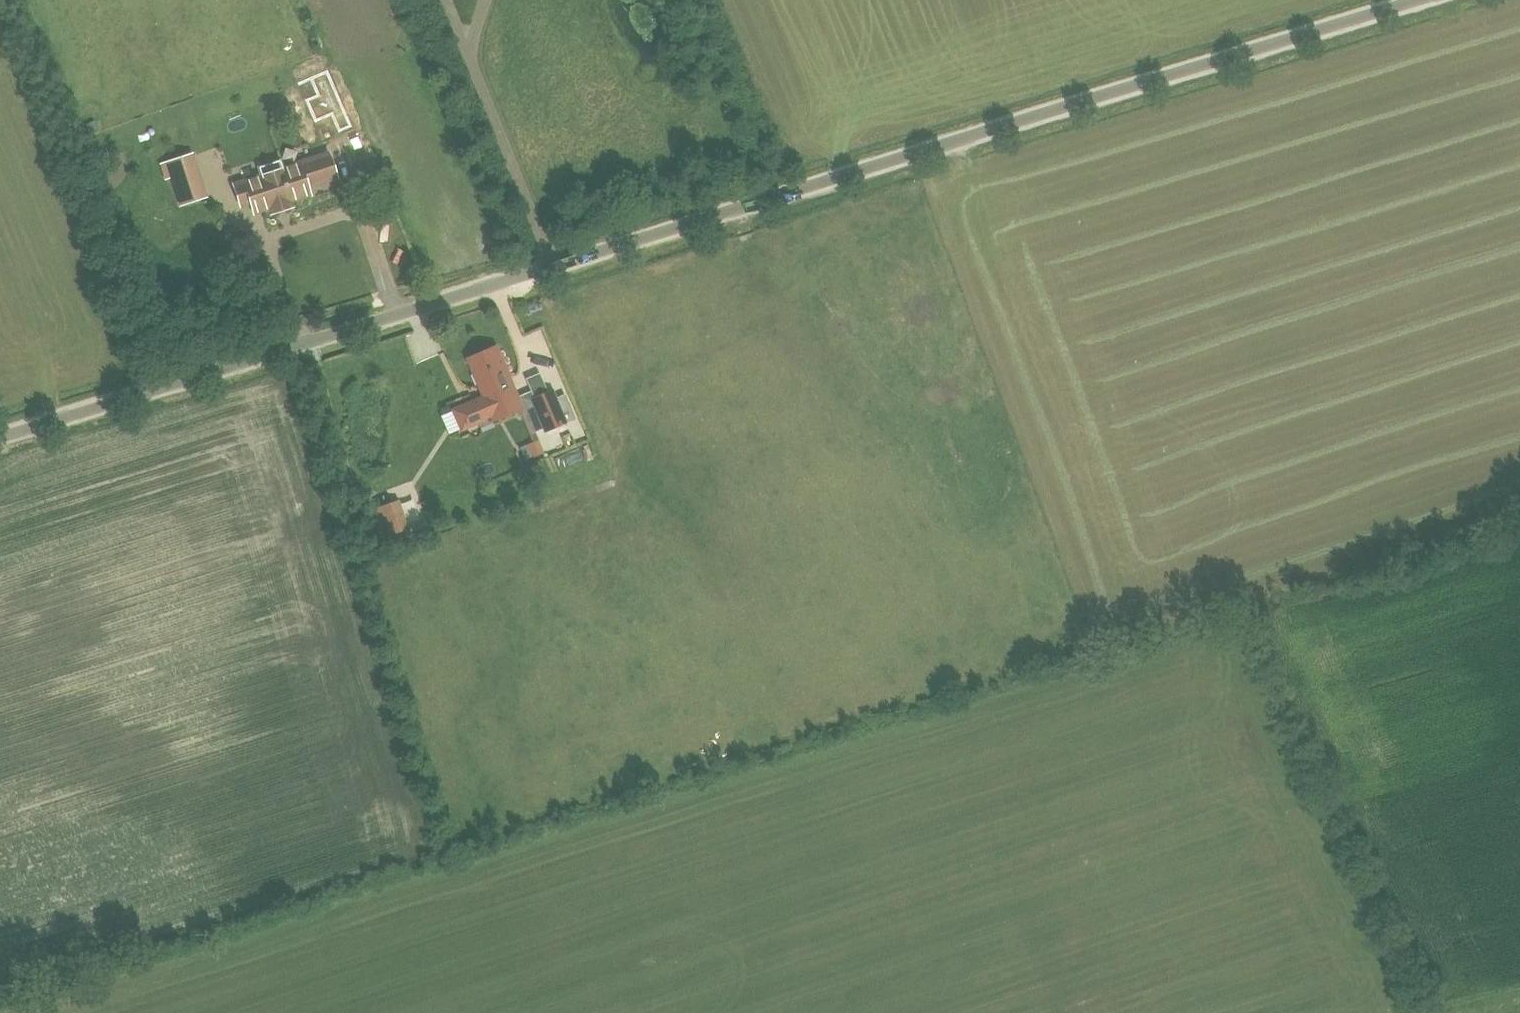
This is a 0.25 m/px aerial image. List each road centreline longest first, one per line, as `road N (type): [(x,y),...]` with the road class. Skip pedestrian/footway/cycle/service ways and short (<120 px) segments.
road 1 (unclassified): [(0,438),(522,267),(1416,0)]

